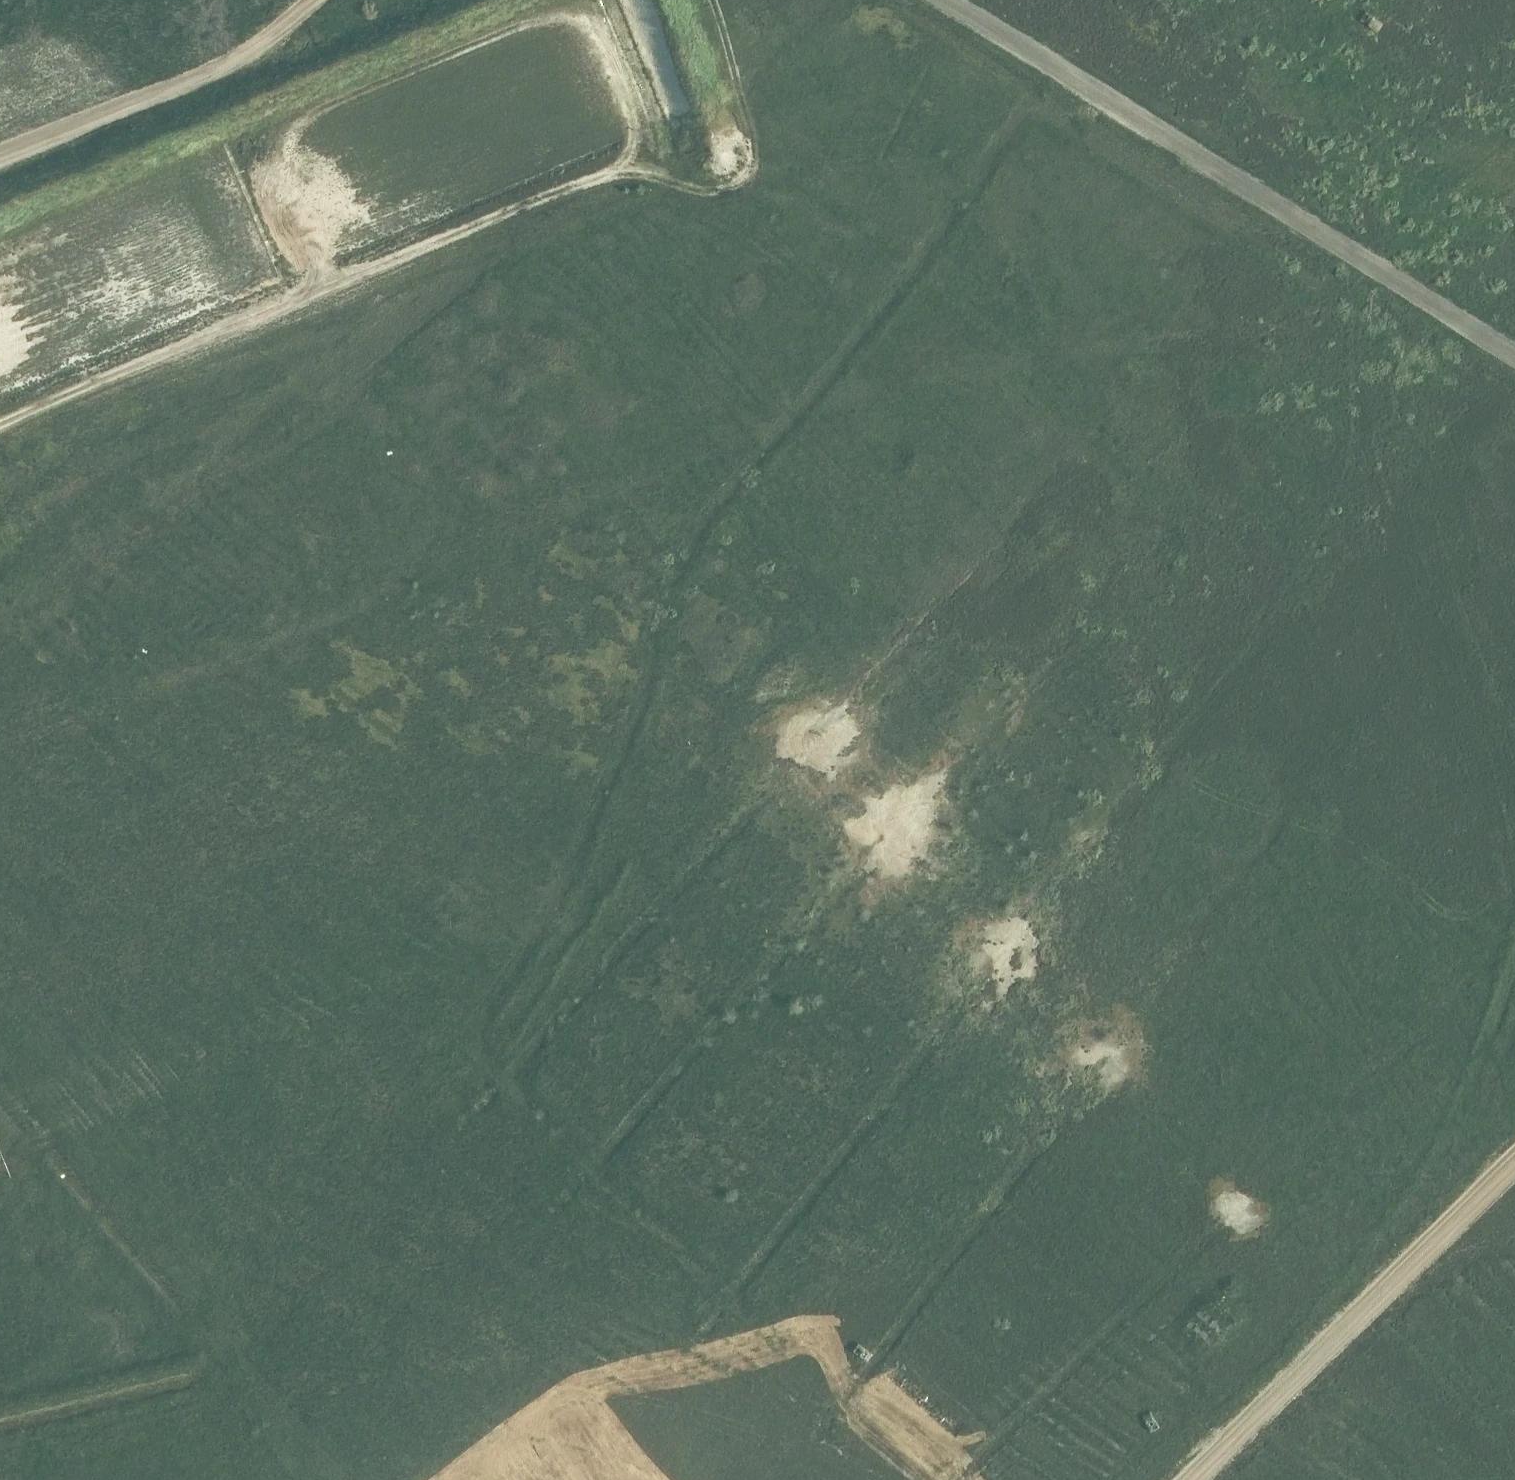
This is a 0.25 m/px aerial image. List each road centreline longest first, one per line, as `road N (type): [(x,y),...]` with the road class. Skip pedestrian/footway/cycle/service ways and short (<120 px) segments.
road 1 (track): [(0,424),(615,175),(734,193),(755,163),(713,0)]
road 2 (track): [(946,0),(1514,366)]
road 3 (track): [(1192,1479),(1514,1163)]
road 4 (track): [(315,0),(284,32),(216,76),(0,161)]

